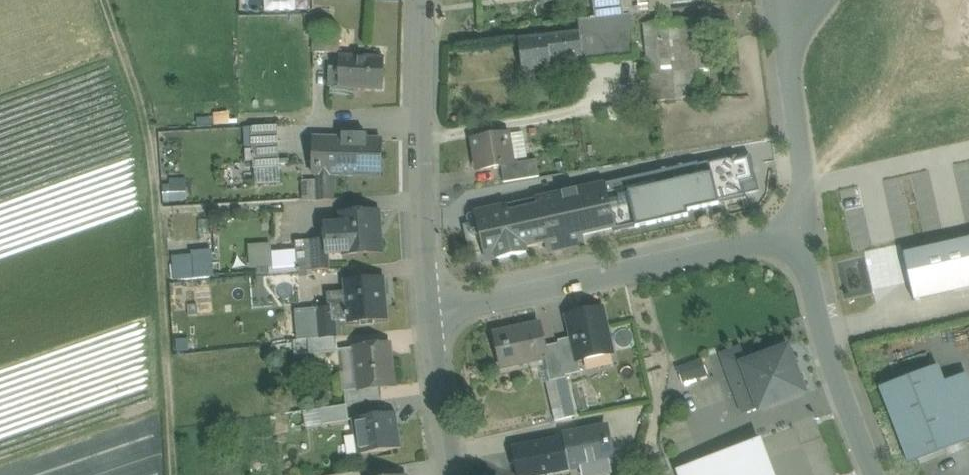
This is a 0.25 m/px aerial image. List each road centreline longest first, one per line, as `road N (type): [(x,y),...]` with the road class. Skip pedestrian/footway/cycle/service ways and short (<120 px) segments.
road 1 (track): [(175,474),(153,137),(107,0)]
road 2 (residential): [(428,316),(603,269),(798,231)]
road 3 (secondary): [(428,316),(426,0)]
road 4 (unclassified): [(874,474),(798,231)]
road 5 (unclassified): [(798,231),(788,0)]
road 6 (secondary): [(454,474),(428,316)]

